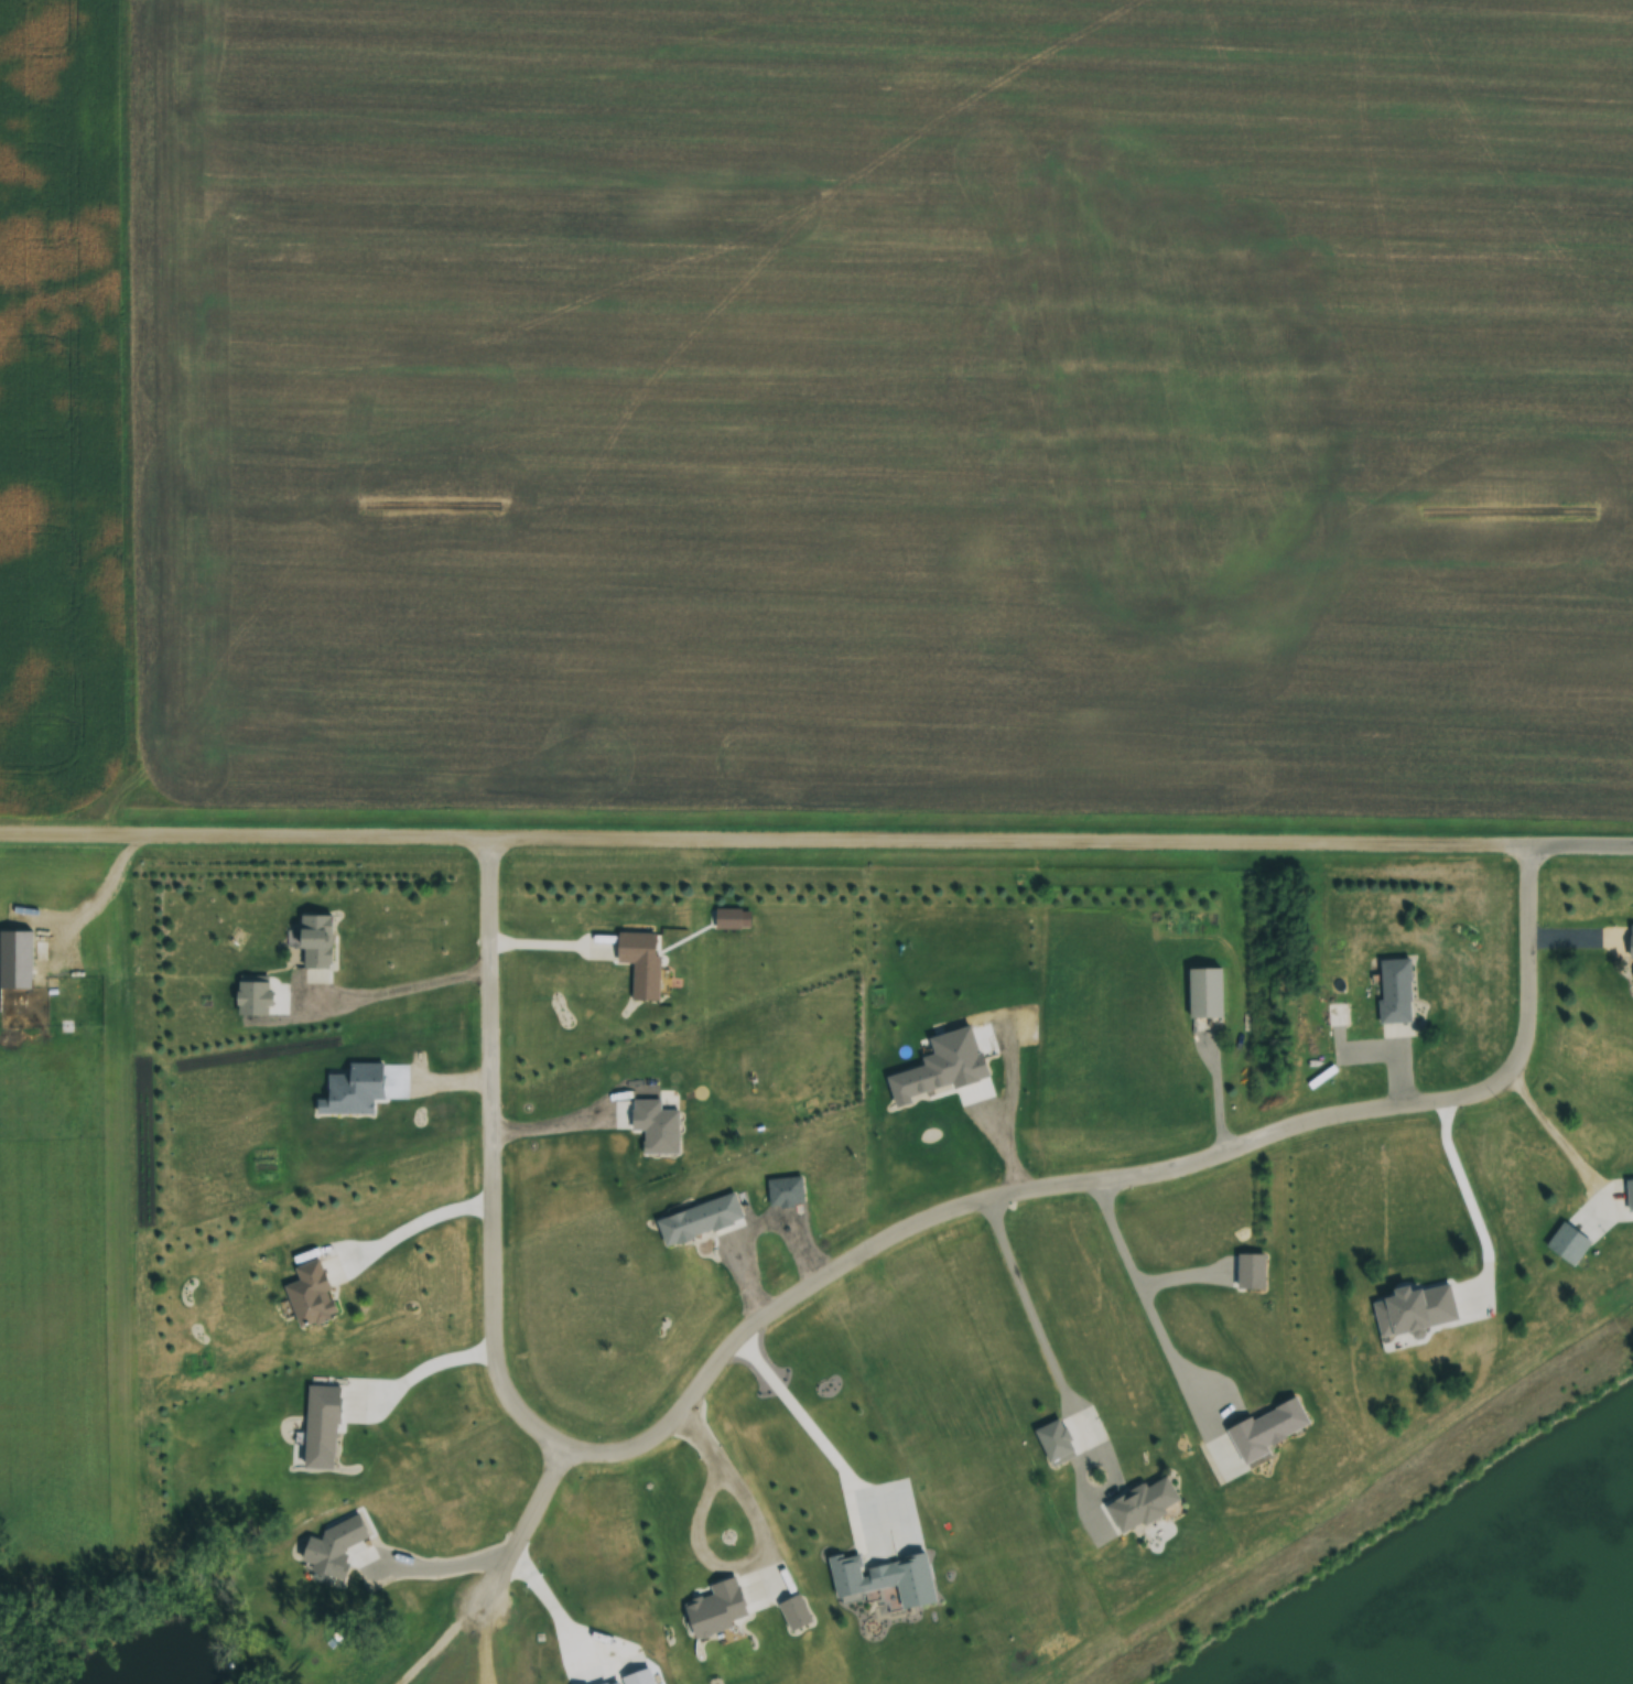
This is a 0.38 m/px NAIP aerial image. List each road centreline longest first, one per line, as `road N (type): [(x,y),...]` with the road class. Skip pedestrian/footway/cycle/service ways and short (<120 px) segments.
road 1 (residential): [(1528,843),(0,835)]
road 2 (residential): [(560,1447),(613,1456),(667,1419),(753,1331),(855,1253),(985,1192),(1208,1158),(1304,1118),(1459,1099),(1505,1075),(1529,1036),(1528,843)]
road 3 (residential): [(485,835),(493,1342),(508,1402),(560,1447)]
road 4 (residential): [(480,1607),(560,1447)]

